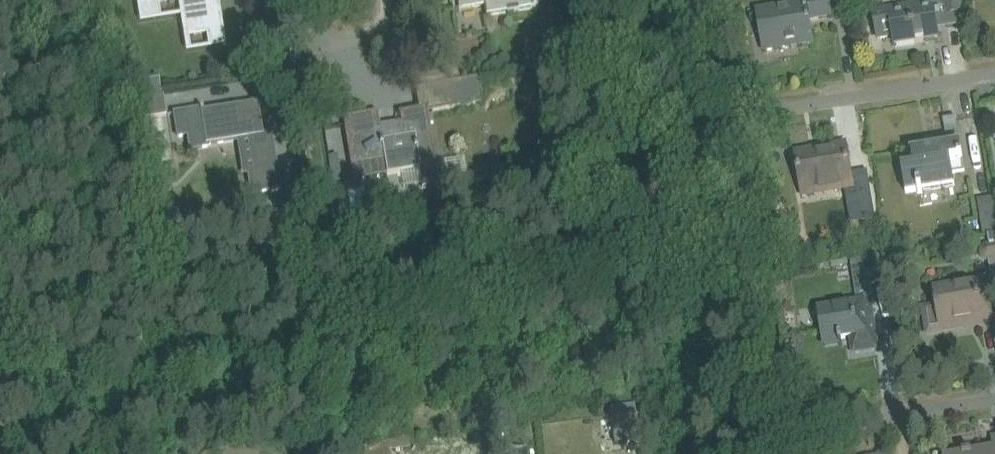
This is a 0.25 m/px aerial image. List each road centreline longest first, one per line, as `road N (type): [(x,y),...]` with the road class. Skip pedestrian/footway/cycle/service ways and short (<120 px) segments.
road 1 (residential): [(780,431),(725,112)]
road 2 (residential): [(725,112),(994,71)]
road 3 (residential): [(780,431),(994,396)]

